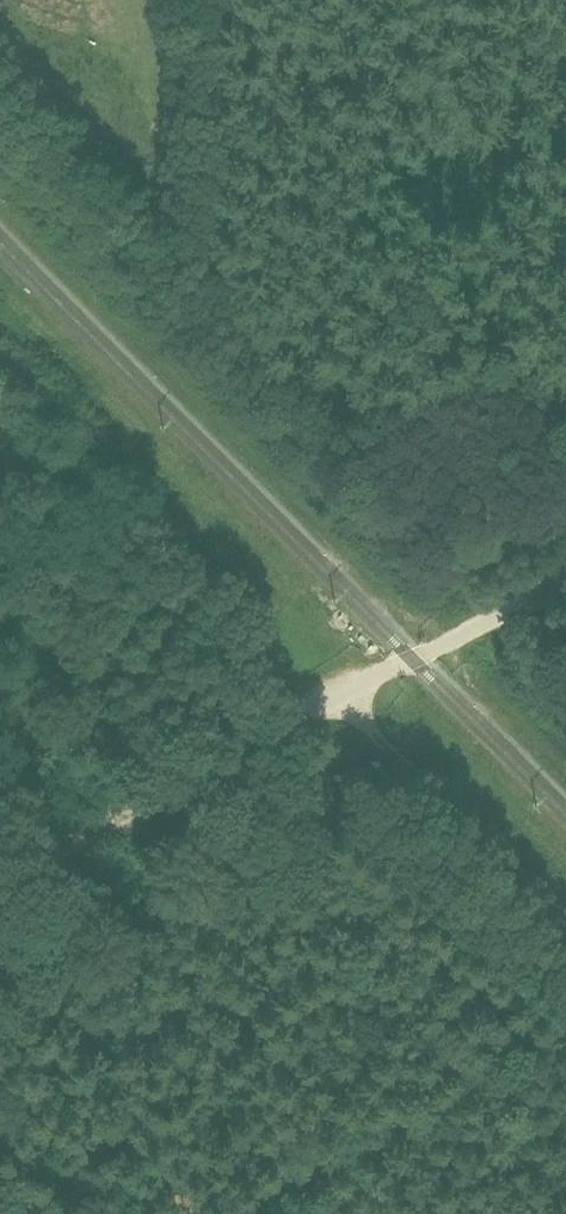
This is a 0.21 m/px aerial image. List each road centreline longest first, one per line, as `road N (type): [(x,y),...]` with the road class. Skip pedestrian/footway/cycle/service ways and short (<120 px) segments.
road 1 (track): [(0,878),(565,578)]

